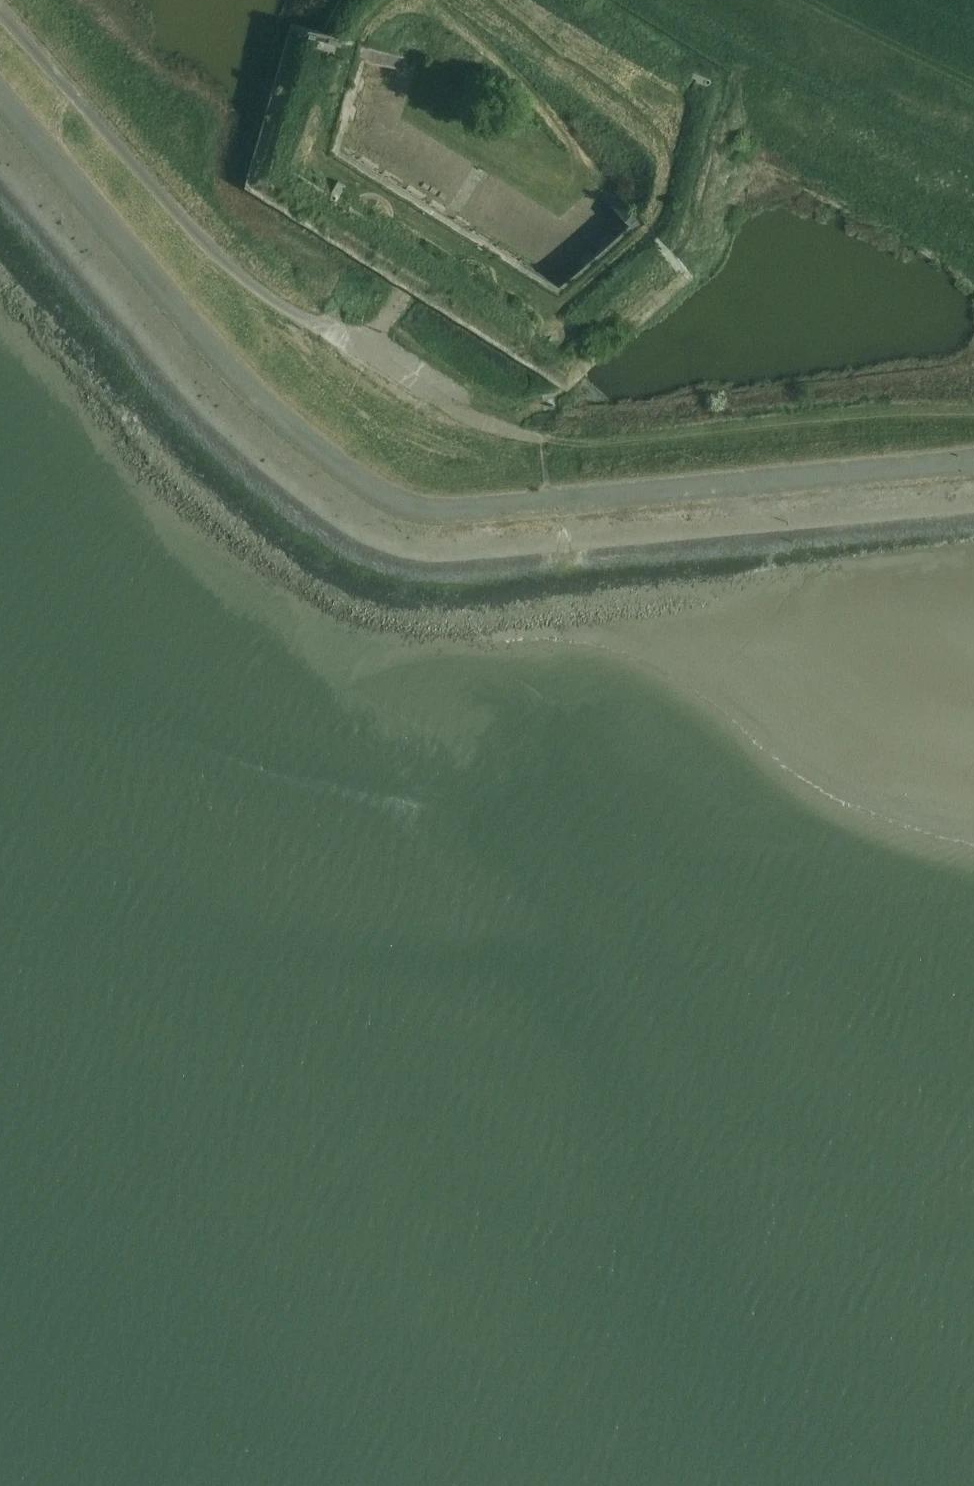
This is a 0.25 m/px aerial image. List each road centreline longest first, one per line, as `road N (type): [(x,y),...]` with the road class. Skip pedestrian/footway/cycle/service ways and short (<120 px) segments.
road 1 (unclassified): [(0,12),(235,272),(460,410),(542,439)]
road 2 (track): [(542,439),(973,416)]

